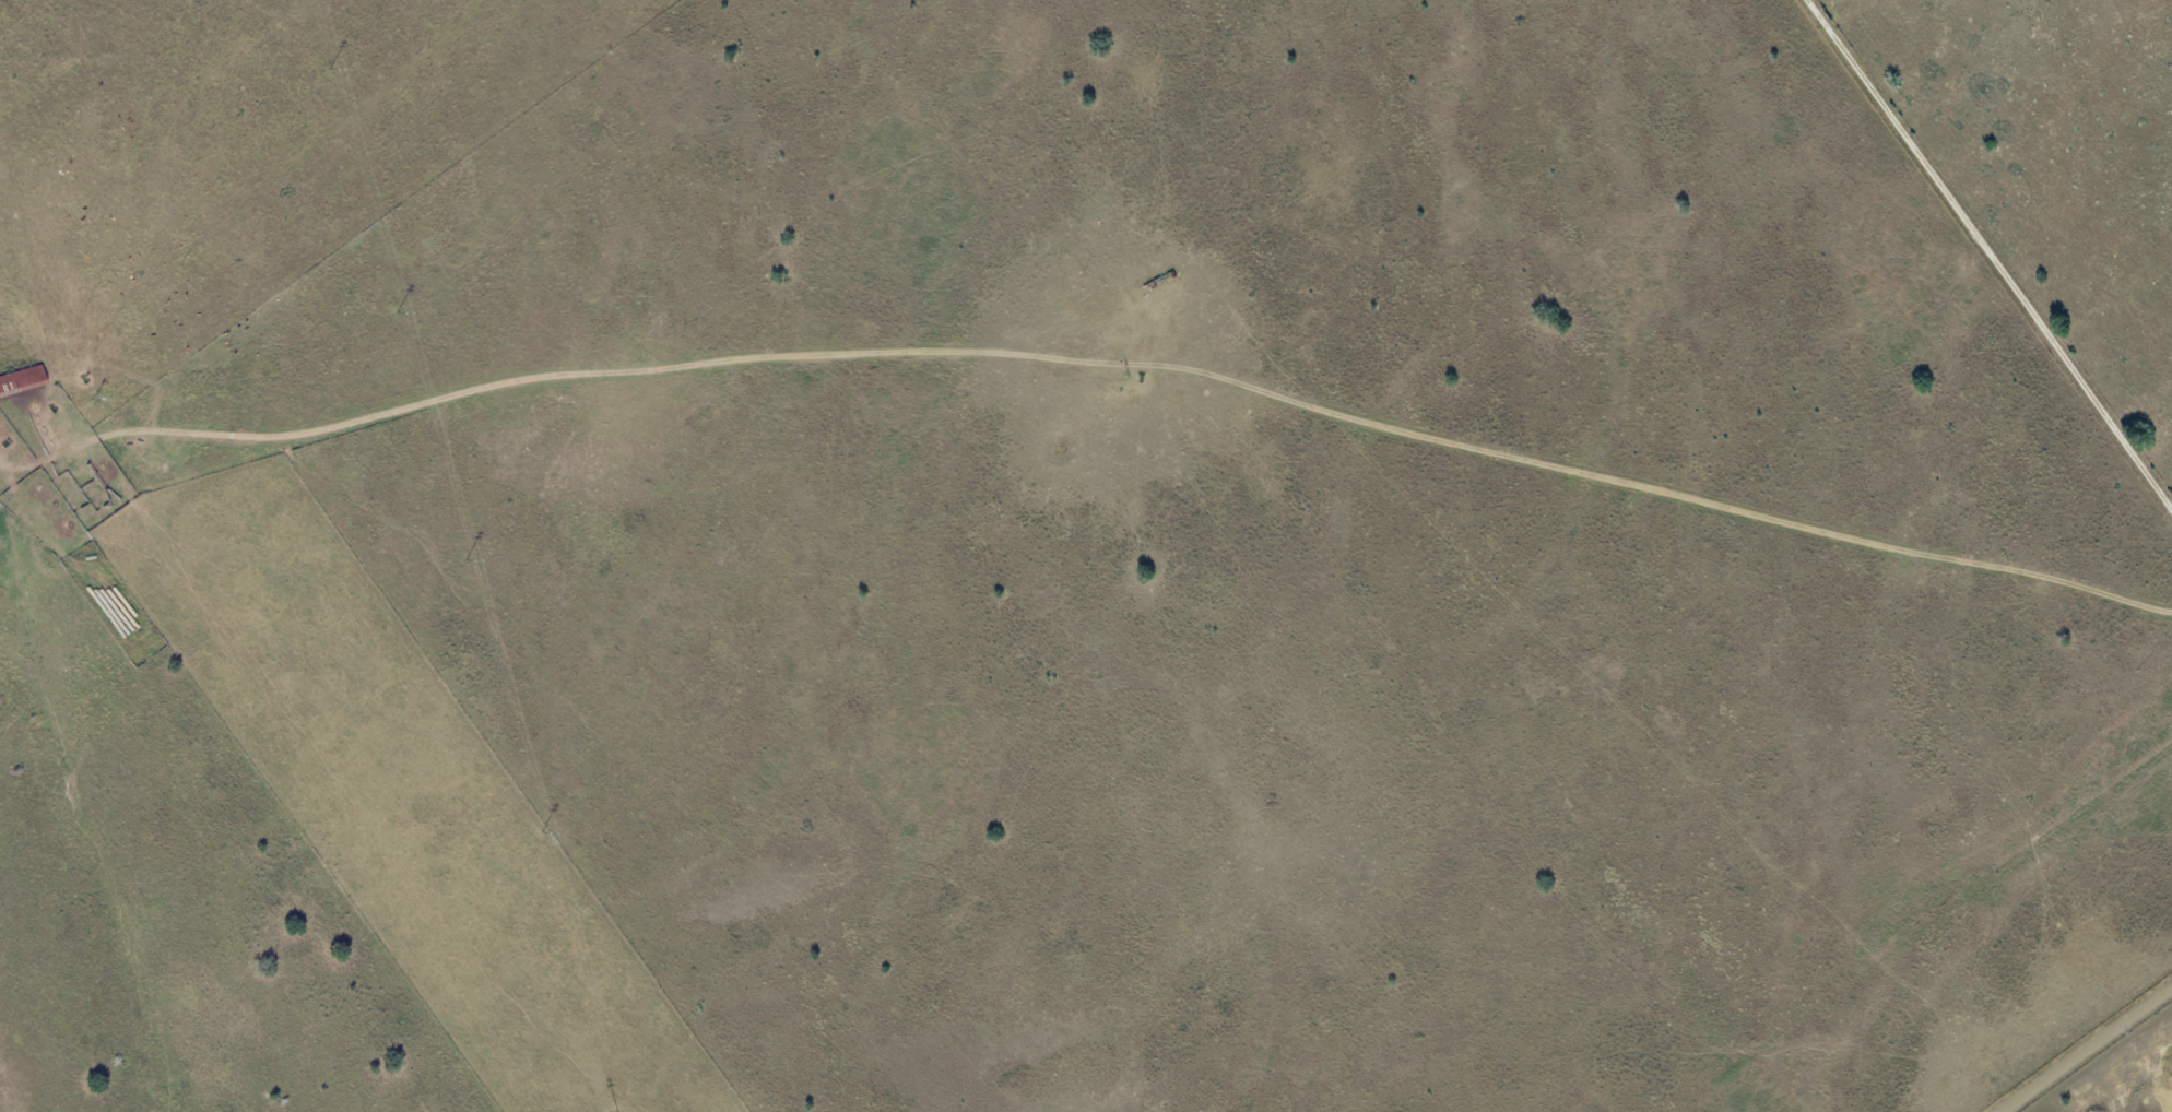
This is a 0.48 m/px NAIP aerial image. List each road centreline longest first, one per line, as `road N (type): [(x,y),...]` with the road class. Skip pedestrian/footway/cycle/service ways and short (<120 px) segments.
road 1 (residential): [(2171,497),(1816,0)]
road 2 (residential): [(2001,1111),(2171,986)]

